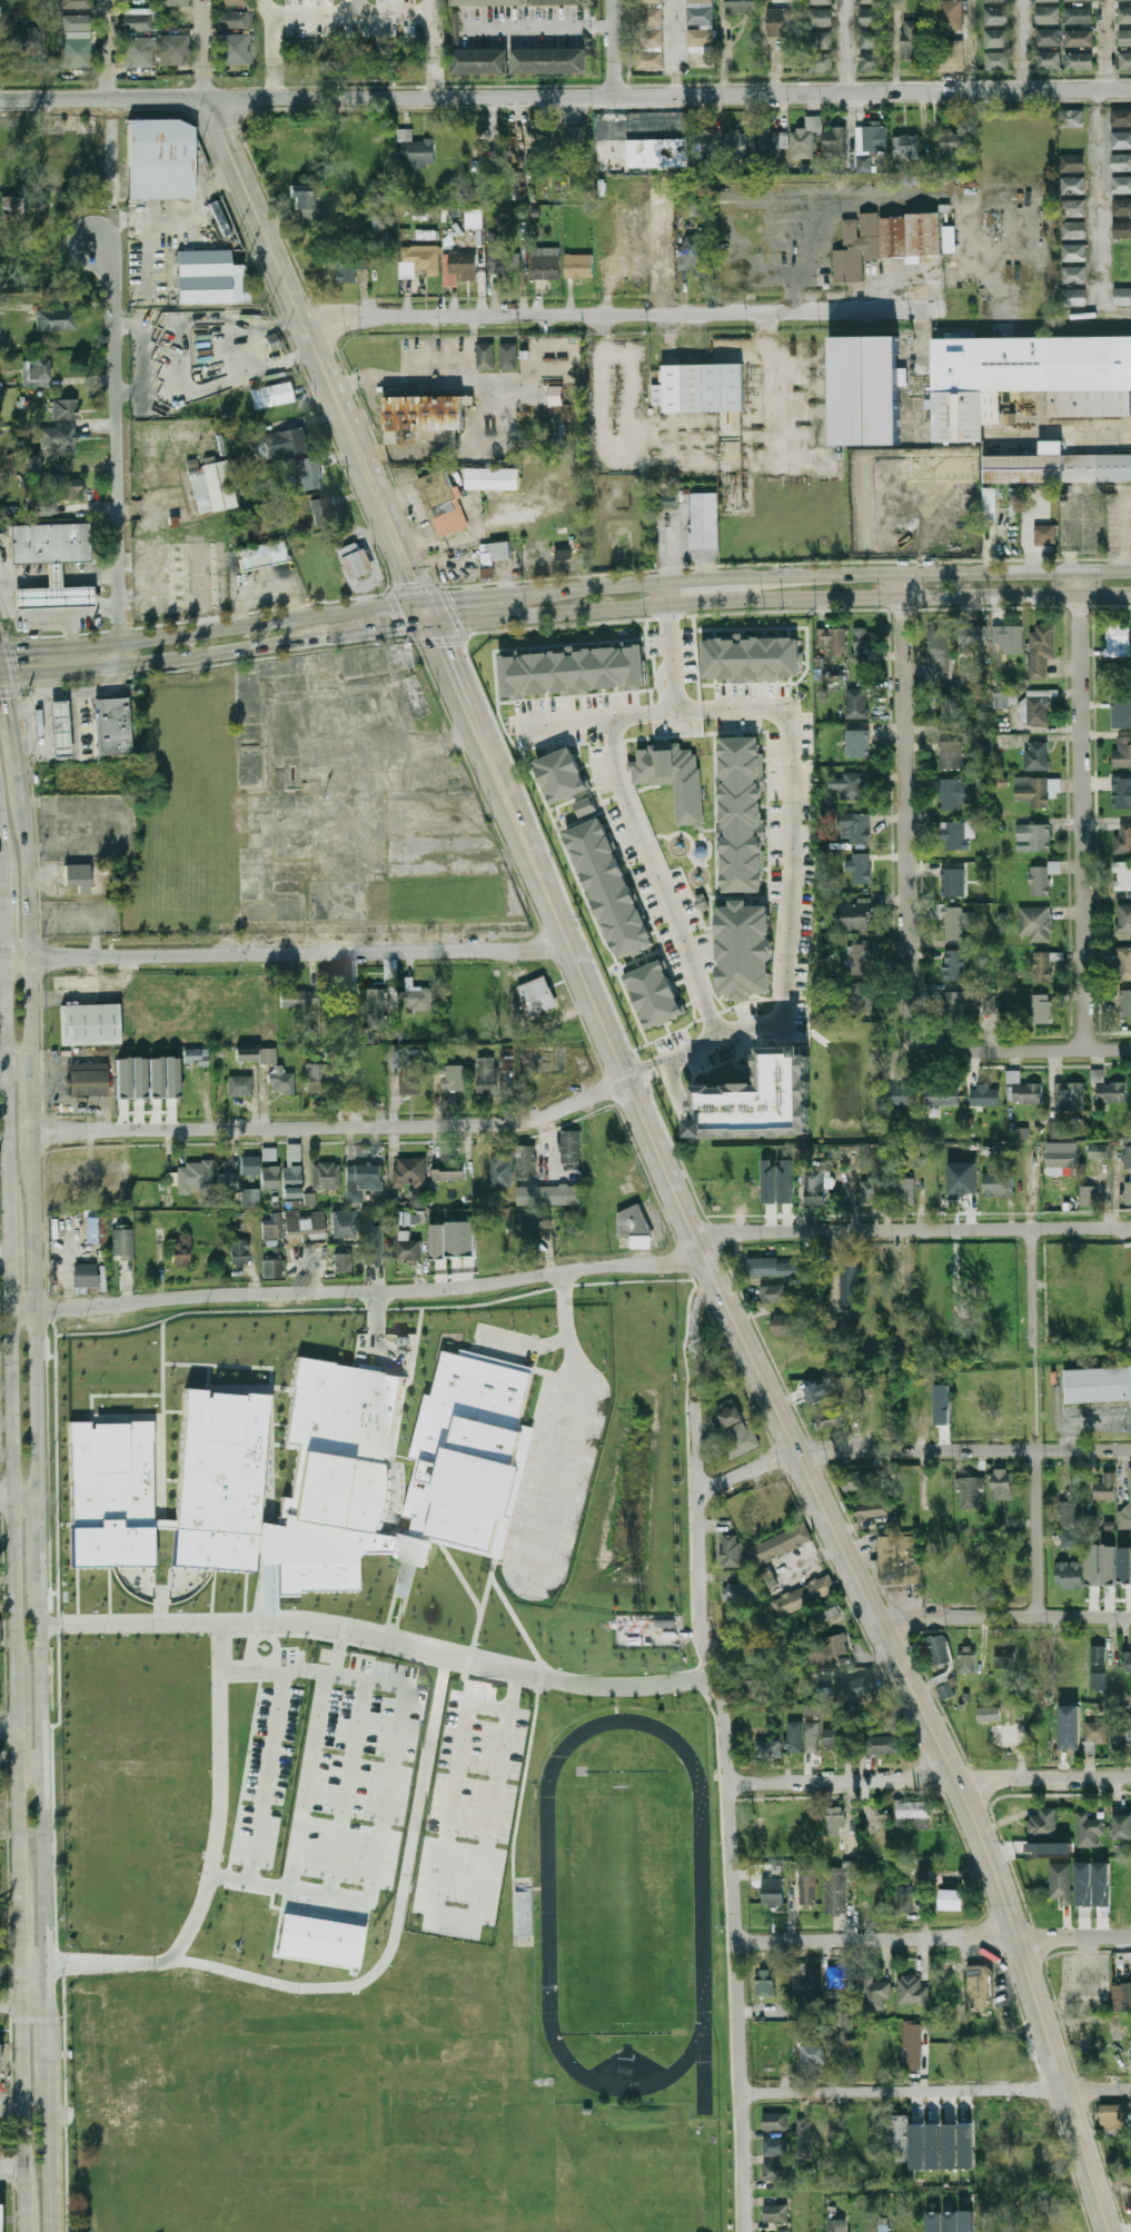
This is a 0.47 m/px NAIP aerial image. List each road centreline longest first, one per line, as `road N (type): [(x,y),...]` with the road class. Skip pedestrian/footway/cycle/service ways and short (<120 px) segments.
road 1 (secondary): [(1105,2231),(1015,1937),(953,1779),(706,1261),(483,733)]
road 2 (tertiary): [(1130,89),(208,99)]
road 3 (residential): [(743,2231),(731,1783),(726,1712),(713,1680),(703,1608),(697,1397)]
road 4 (residential): [(12,1310),(467,1286),(706,1261)]
road 5 (secondary): [(436,625),(665,604),(1130,592)]
road 6 (residential): [(944,309),(304,317)]
road 7 (residential): [(33,1134),(520,1125),(627,1078)]
road 8 (secondary): [(1130,571),(665,581),(535,592)]
road 9 (residential): [(7,963),(572,950)]
road 10 (residential): [(1083,1050),(1079,572)]
road 11 (residential): [(919,1043),(911,1021),(903,573)]
road 12 (residential): [(694,1233),(1130,1229)]
road 13 (secondary): [(46,2004),(41,1573)]
road 14 (residential): [(121,665),(116,319),(90,239)]
road 15 (tertiary): [(376,484),(208,99)]
road 16 (residential): [(731,1783),(1130,1777)]
road 17 (residential): [(737,1942),(1130,1936)]
road 18 (residential): [(743,2094),(1130,2089)]
road 19 (secondary): [(12,1310),(19,1679)]
road 20 (secondary): [(40,1492),(33,1128)]
road 21 (residential): [(701,1494),(797,1451),(1034,1448)]
road 22 (secondary): [(426,601),(122,641)]
road 23 (secondary): [(3,678),(307,642)]
road 24 (secondary): [(7,963),(10,1226)]
road 25 (residential): [(880,1620),(1130,1615)]
road 26 (secondary): [(36,1060),(28,816)]
road 27 (secondary): [(20,2005),(28,2231)]
road 28 (residential): [(1130,1049),(948,1053),(919,1043)]
road 29 (tertiary): [(208,99),(0,101)]
road 30 (residential): [(1033,1345),(1032,1142)]
road 31 (residential): [(1038,1616),(1034,1448)]
road 32 (secondary): [(52,2231),(49,2082)]
road 33 (secondary): [(307,642),(436,625)]
road 34 (tertiary): [(426,601),(376,484)]
road 35 (secondary): [(22,1879),(20,2005)]
road 36 (secondary): [(122,641),(0,652)]

